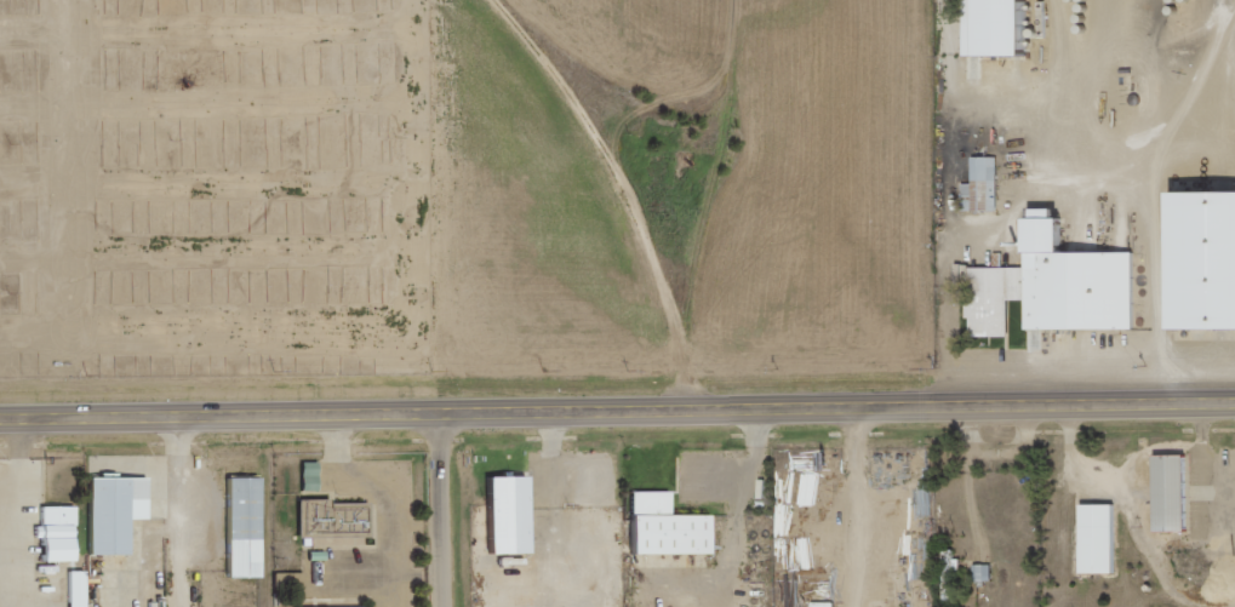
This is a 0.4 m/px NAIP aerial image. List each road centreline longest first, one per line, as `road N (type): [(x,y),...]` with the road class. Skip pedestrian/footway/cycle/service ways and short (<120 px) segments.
road 1 (primary): [(0,420),(1234,396)]
road 2 (residential): [(451,606),(448,414)]

